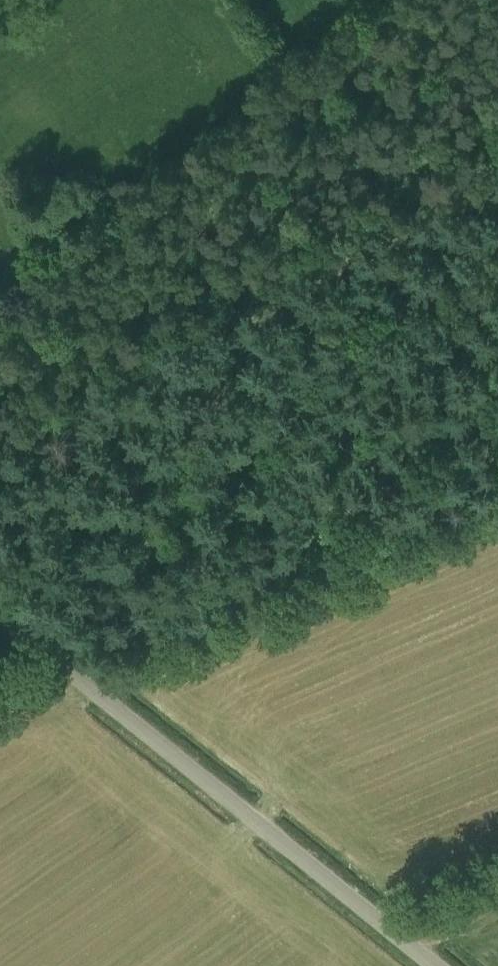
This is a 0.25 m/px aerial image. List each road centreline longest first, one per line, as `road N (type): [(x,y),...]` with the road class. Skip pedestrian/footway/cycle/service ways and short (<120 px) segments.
road 1 (track): [(0,589),(103,550),(254,472),(497,321)]
road 2 (unclassified): [(443,965),(0,615)]

